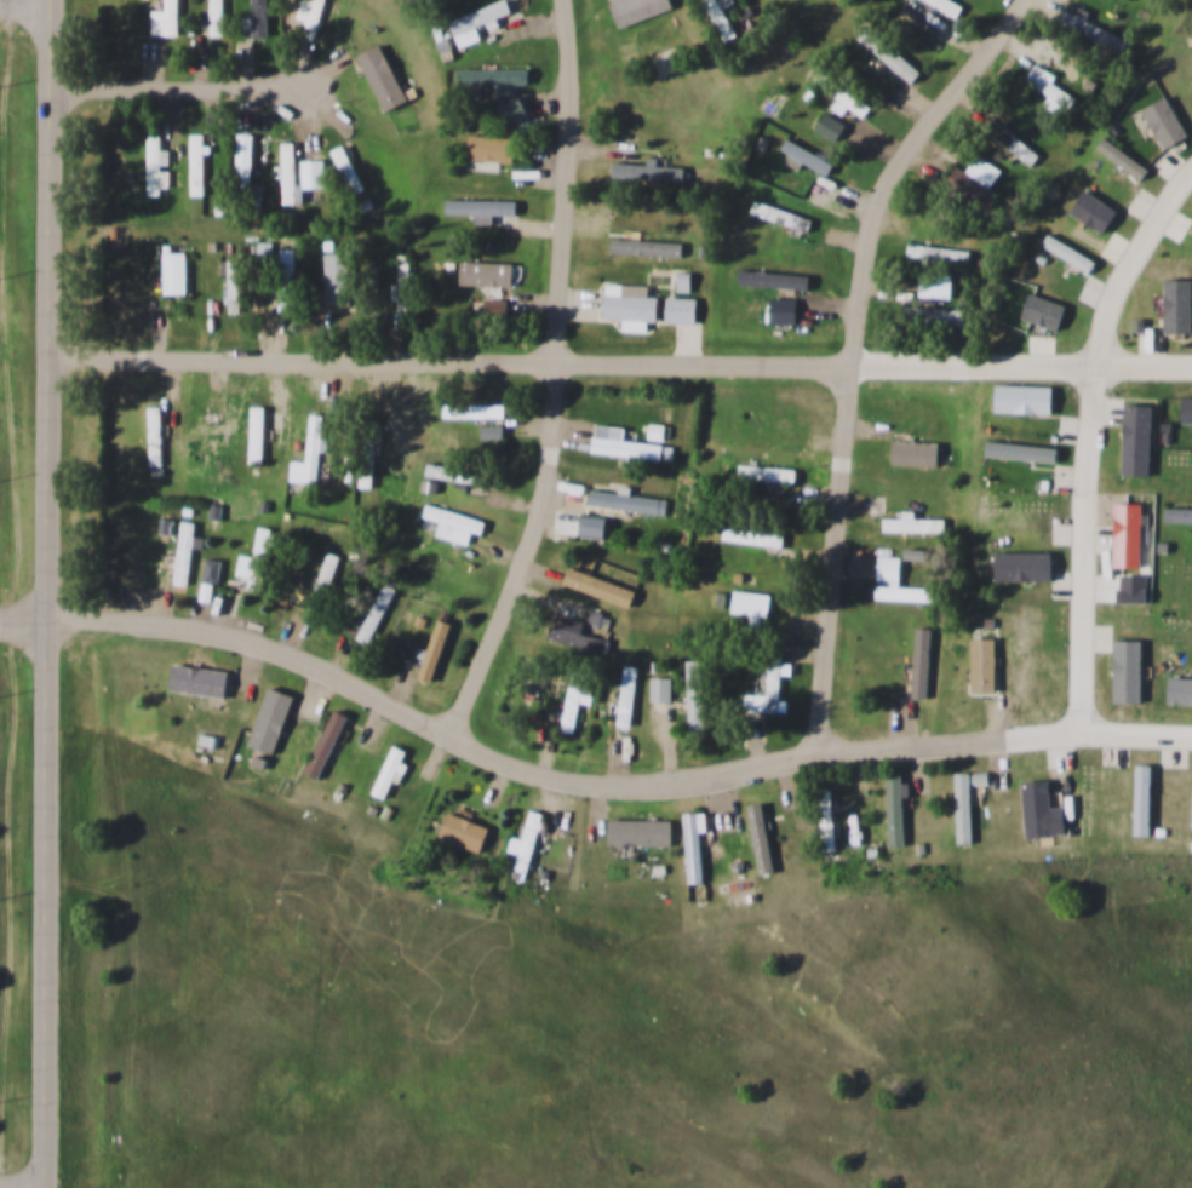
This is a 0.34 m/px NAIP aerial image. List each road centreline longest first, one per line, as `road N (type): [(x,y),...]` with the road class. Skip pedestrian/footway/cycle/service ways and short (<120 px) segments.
road 1 (residential): [(50,619),(168,626),(254,642),(447,731),(568,775),(654,780),(727,773),(804,751),(1001,733)]
road 2 (residential): [(51,355),(858,358)]
road 3 (residential): [(825,750),(875,234),(905,154),(1025,0)]
road 4 (residential): [(447,731),(504,622),(546,510),(566,287),(570,0)]
road 5 (residential): [(50,619),(53,0)]
road 6 (residential): [(1191,153),(1146,205),(1090,314),(1068,474),(1066,727)]
road 7 (residential): [(47,1187),(50,619)]
road 8 (residential): [(858,358),(1191,359)]
road 9 (residential): [(52,87),(290,90)]
road 10 (residential): [(1001,733),(1191,730)]

